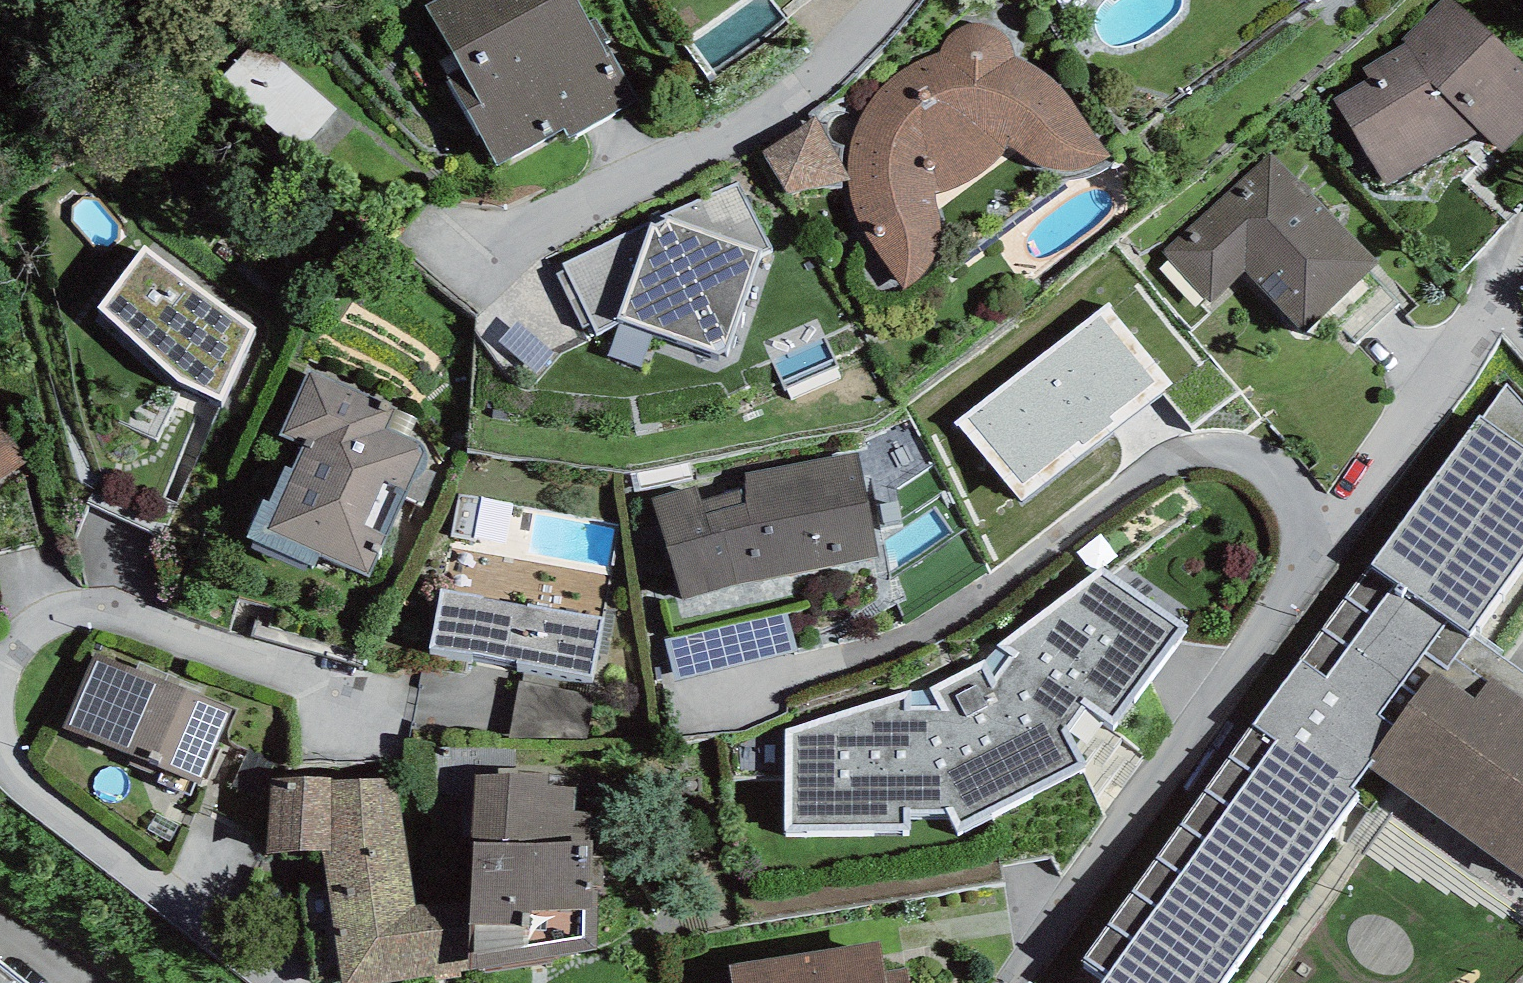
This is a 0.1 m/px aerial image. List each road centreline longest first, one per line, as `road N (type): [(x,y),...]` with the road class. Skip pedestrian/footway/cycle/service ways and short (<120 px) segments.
road 1 (residential): [(1024,982),(1089,903),(1298,590),(1317,548),(1285,485),(1251,458),(1210,449),(1160,464),(968,619),(709,699)]
road 2 (residential): [(885,0),(807,80),(513,270)]
road 3 (residential): [(0,680),(29,639),(97,625),(363,711)]
road 4 (residential): [(272,982),(20,799),(0,758)]

